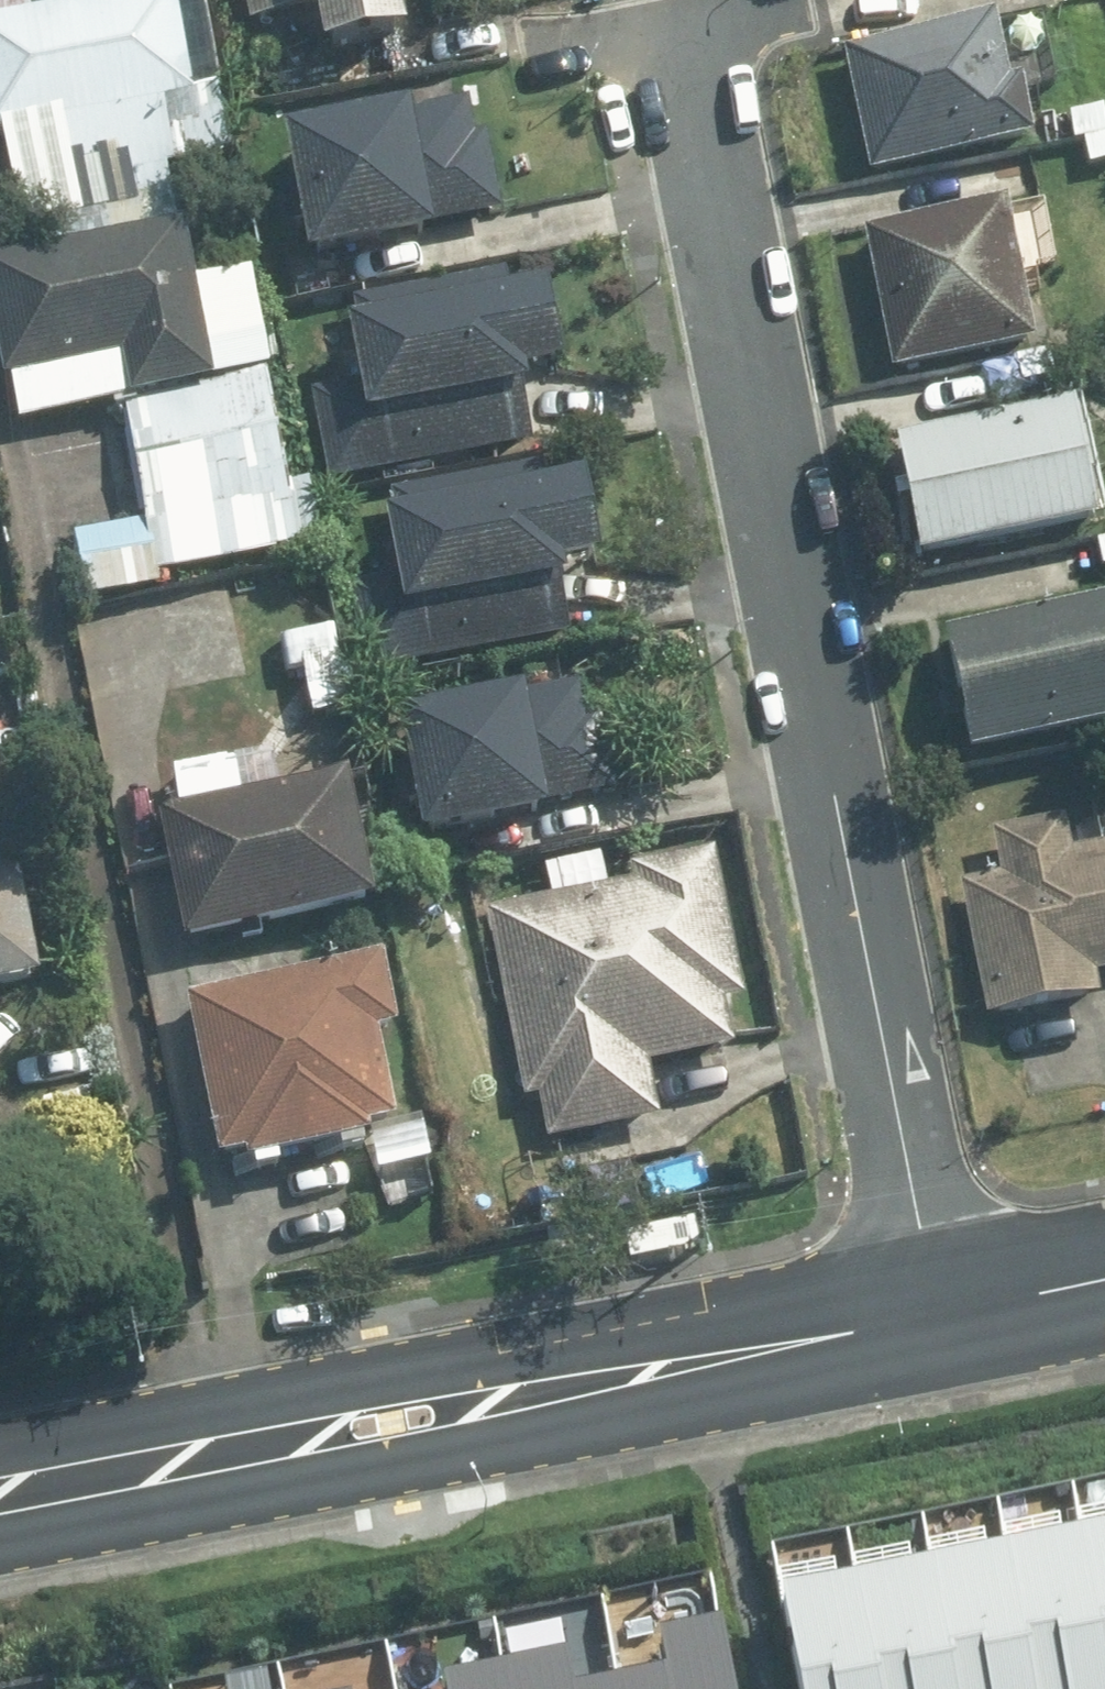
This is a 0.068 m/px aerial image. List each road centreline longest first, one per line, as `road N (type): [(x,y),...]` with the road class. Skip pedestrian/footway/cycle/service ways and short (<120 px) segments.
road 1 (residential): [(678,20),(928,1311)]
road 2 (secondary): [(928,1311),(525,1395)]
road 3 (secondary): [(251,1447),(339,1381),(424,1365),(525,1395)]
road 4 (secondary): [(525,1395),(444,1456),(360,1472),(251,1447)]
road 5 (secondary): [(251,1447),(0,1498)]
road 6 (secondary): [(1104,1274),(928,1311)]
road 7 (residential): [(538,47),(678,20)]

